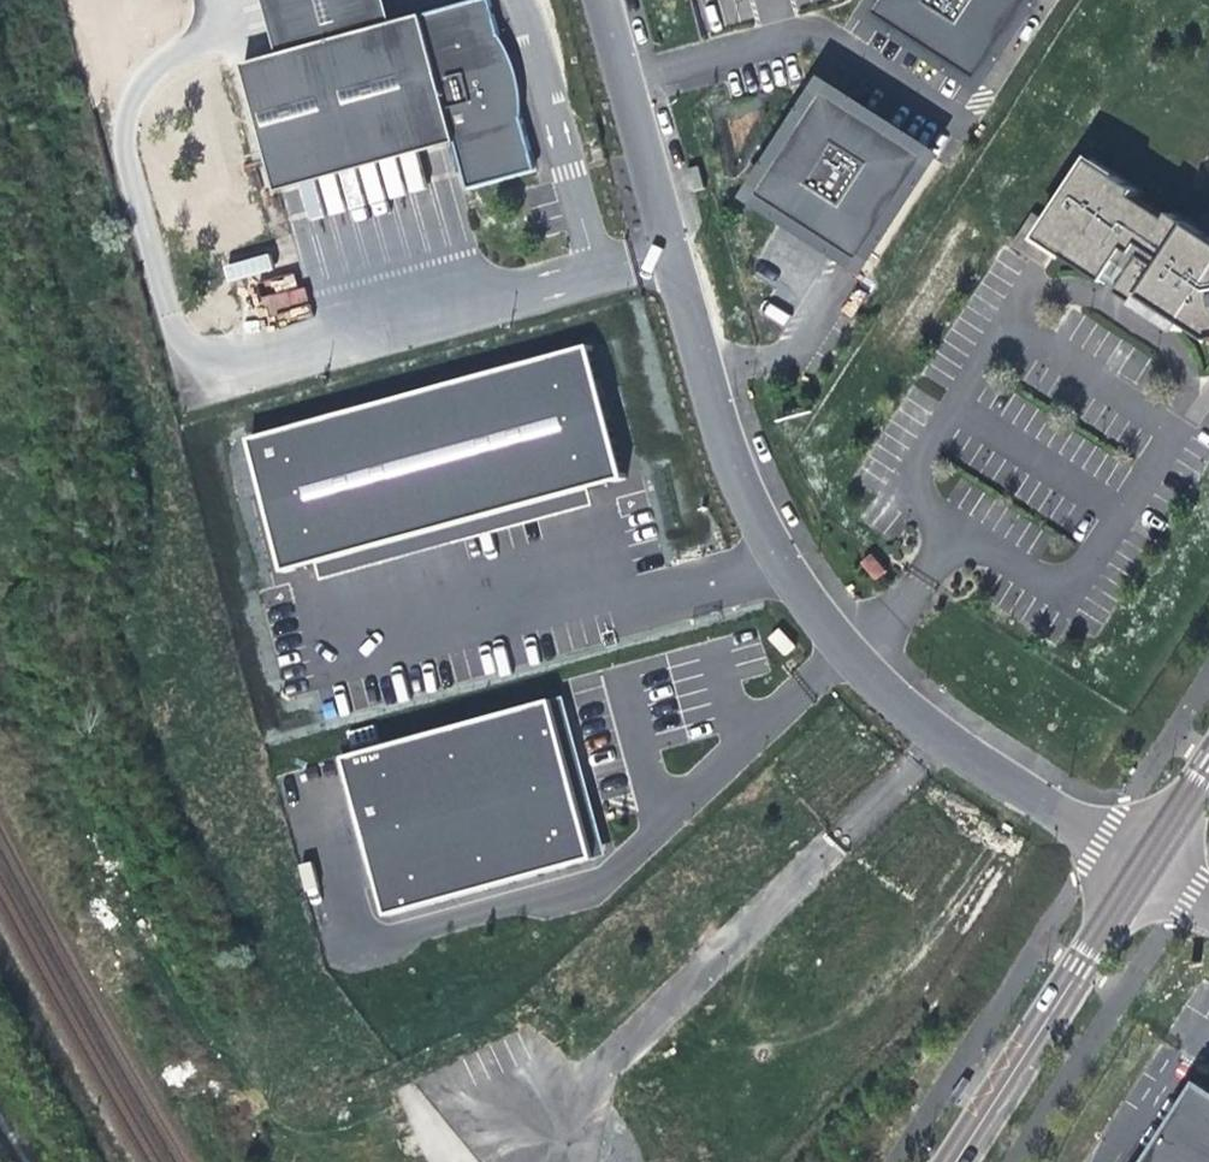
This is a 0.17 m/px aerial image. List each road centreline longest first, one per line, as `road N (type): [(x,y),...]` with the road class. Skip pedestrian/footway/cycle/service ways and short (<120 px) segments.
road 1 (unclassified): [(1145,866),(951,744),(852,665),(773,545),(716,420),(600,0)]
road 2 (track): [(284,1161),(0,623)]
road 3 (tertiary): [(953,1161),(1145,866)]

